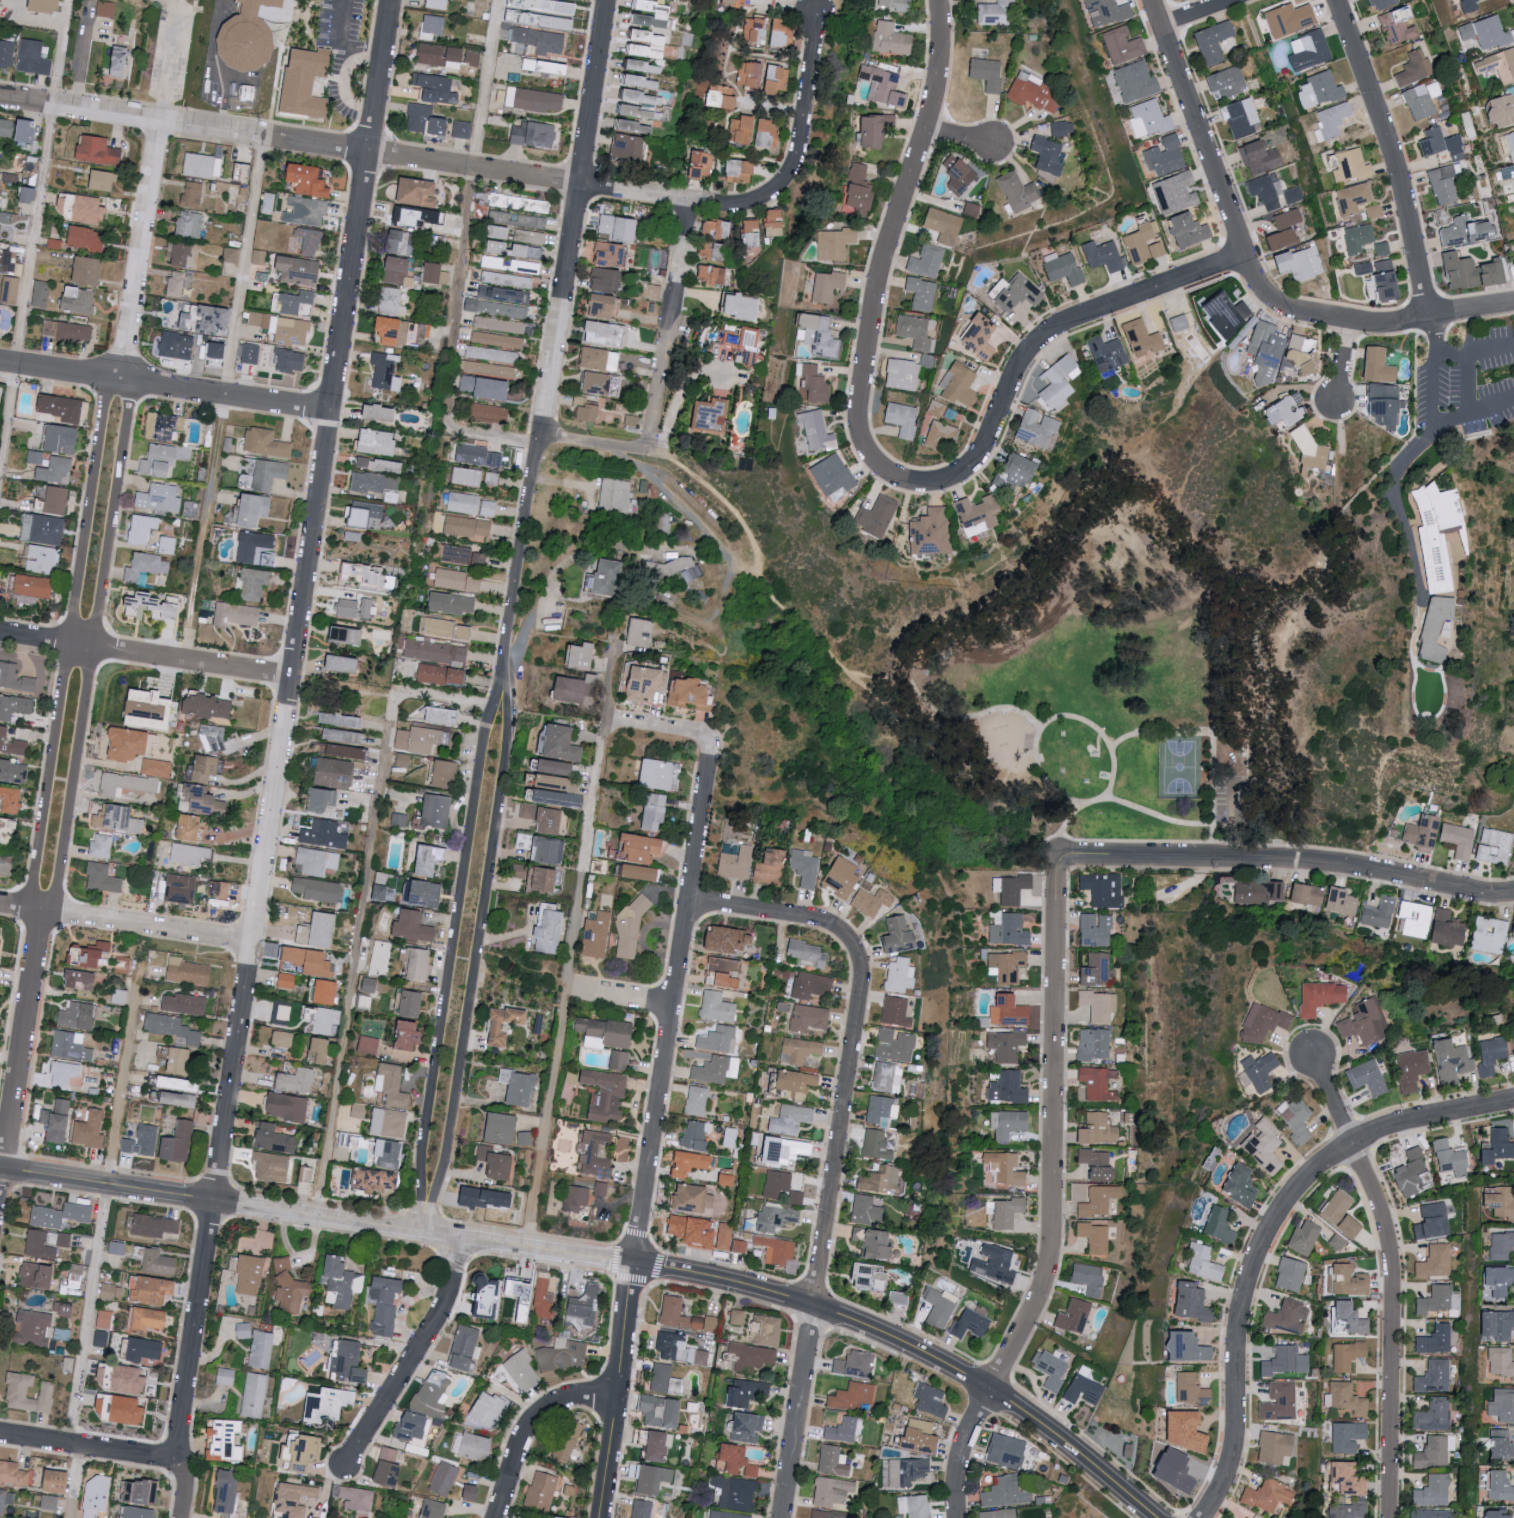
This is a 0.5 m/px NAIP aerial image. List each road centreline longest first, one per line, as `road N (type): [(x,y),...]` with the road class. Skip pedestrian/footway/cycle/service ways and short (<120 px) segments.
road 1 (residential): [(213,1201),(390,0)]
road 2 (tertiary): [(213,1201),(669,1267),(812,1304),(915,1346),(989,1388),(1159,1517)]
road 3 (residential): [(598,1517),(713,740)]
road 4 (residential): [(784,1517),(862,960),(830,925),(689,903)]
road 5 (residential): [(503,707),(612,0)]
road 6 (residential): [(958,1517),(955,1485),(968,1428),(1042,1285),(1049,1249),(1060,860)]
road 7 (residential): [(121,378),(107,390),(32,886),(40,909)]
road 8 (residential): [(40,909),(55,890),(72,781),(130,393),(121,378)]
road 9 (residential): [(503,707),(484,729),(421,1166),(425,1202)]
road 10 (residential): [(425,1202),(441,1169),(503,707)]
road 11 (residential): [(878,465),(860,428),(881,276),(935,107),(942,0)]
road 12 (residential): [(1388,1517),(1393,1280),(1386,1229),(1313,1057)]
road 13 (residential): [(878,465),(914,486),(952,483),(979,461),(1016,370),(1040,337),(1245,255)]
road 14 (residential): [(1060,860),(1301,862),(1513,894)]
road 15 (residential): [(1199,1517),(1229,1465),(1238,1333),(1255,1268),(1292,1196),(1352,1146)]
road 16 (residential): [(0,97),(368,152)]
road 17 (residential): [(1436,349),(1406,194),(1337,0)]
road 18 (residential): [(0,359),(329,410)]
road 19 (residential): [(368,152),(689,202)]
road 20 (residential): [(182,1517),(187,1483),(174,1463),(213,1201)]
road 21 (residential): [(1245,255),(1261,289),(1291,314),(1352,326),(1513,305)]
road 22 (residential): [(0,632),(290,676)]
road 23 (residential): [(1245,255),(1152,0)]
road 24 (residential): [(0,1175),(40,909)]
road 25 (residential): [(121,378),(159,121)]
road 26 (residential): [(0,904),(252,941)]
road 27 (residential): [(345,1459),(446,1299),(460,1237)]
road 28 (residential): [(650,451),(689,202)]
road 29 (tertiary): [(0,1169),(213,1201)]
road 30 (residential): [(767,200),(797,154),(818,13)]
road 31 (residential): [(498,1517),(534,1423),(582,1399),(616,1397)]
road 32 (residential): [(0,1435),(174,1463)]
road 33 (residential): [(1352,1146),(1382,1132),(1513,1106)]

